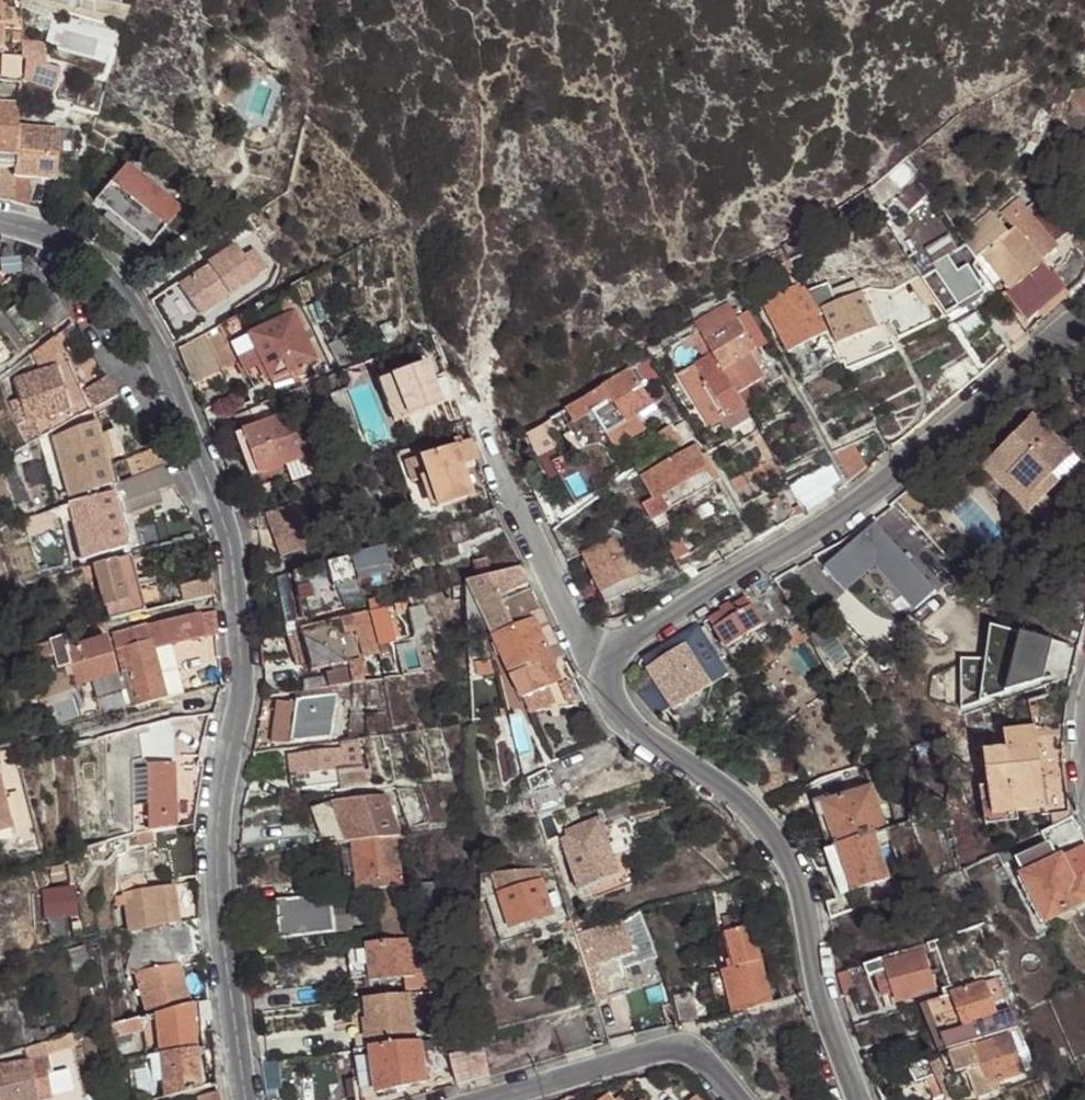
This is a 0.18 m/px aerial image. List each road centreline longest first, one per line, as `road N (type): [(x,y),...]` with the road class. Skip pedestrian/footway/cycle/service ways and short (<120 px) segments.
road 1 (residential): [(246,1099),(210,839),(239,701),(229,548),(187,426),(115,292),(80,257),(0,225)]
road 2 (residential): [(605,681),(616,648),(858,503),(1053,338),(1084,337)]
road 3 (residential): [(857,1099),(832,1036),(789,859),(742,800),(633,725),(605,681)]
road 4 (residential): [(605,681),(577,637),(486,428)]
road 5 (residential): [(489,1099),(677,1047),(693,1053),(732,1099)]

